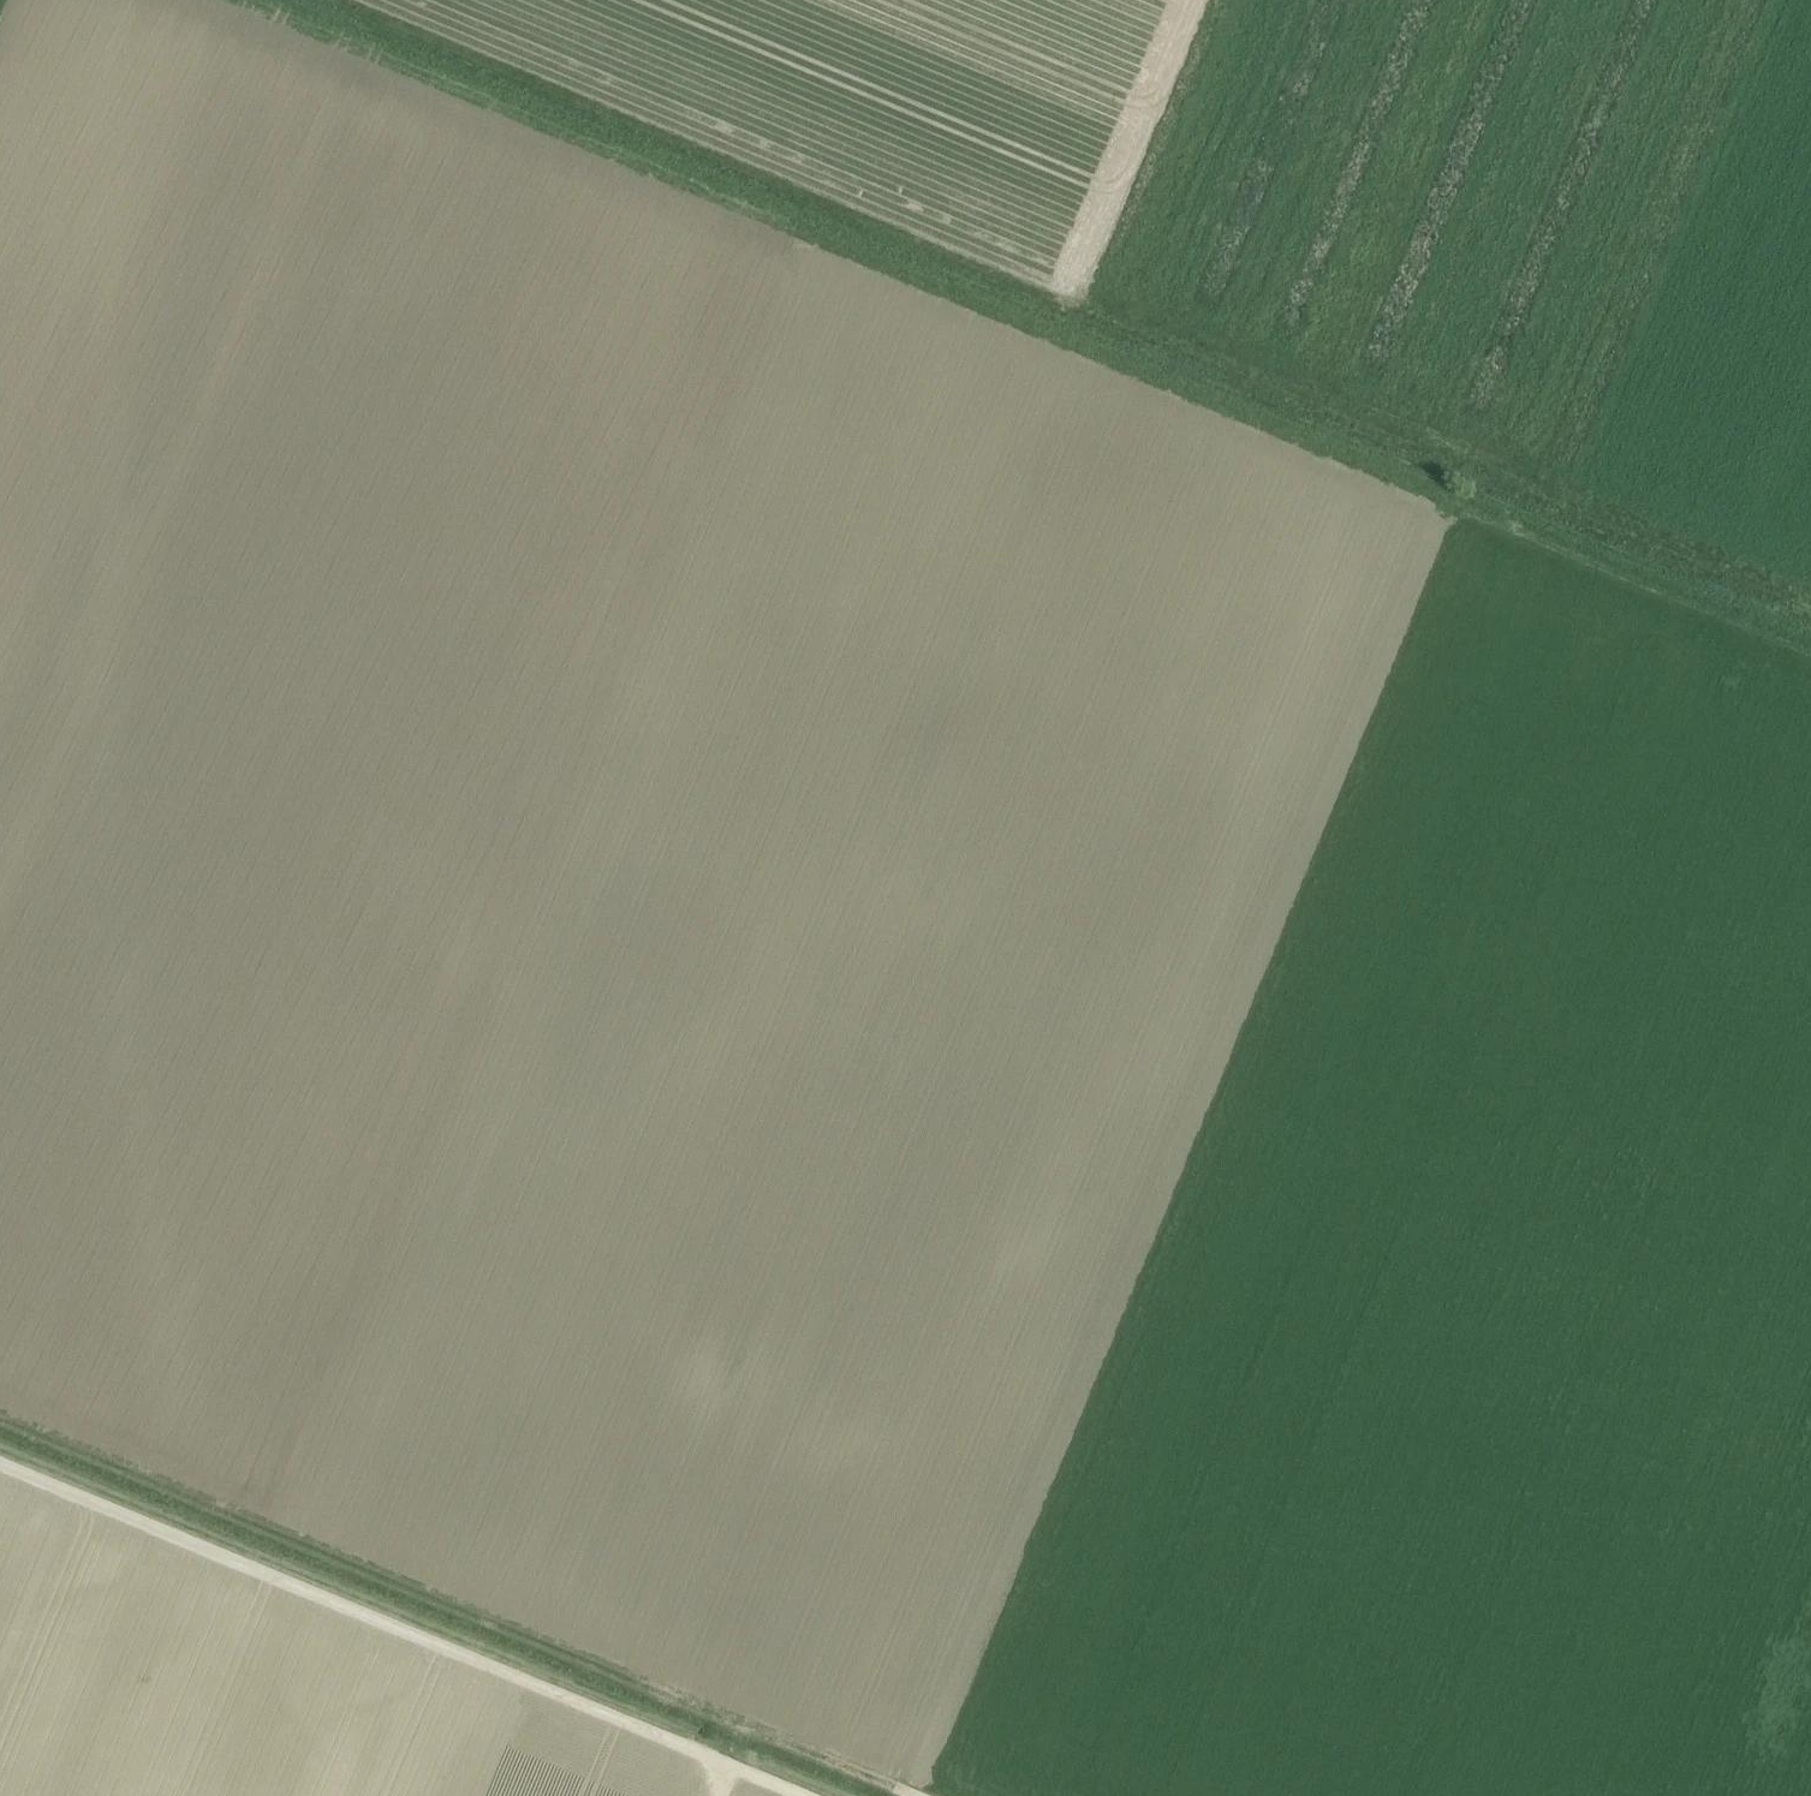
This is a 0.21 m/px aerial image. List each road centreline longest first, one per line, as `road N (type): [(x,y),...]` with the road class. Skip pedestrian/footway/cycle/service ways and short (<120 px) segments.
road 1 (track): [(0,1465),(799,1795)]

